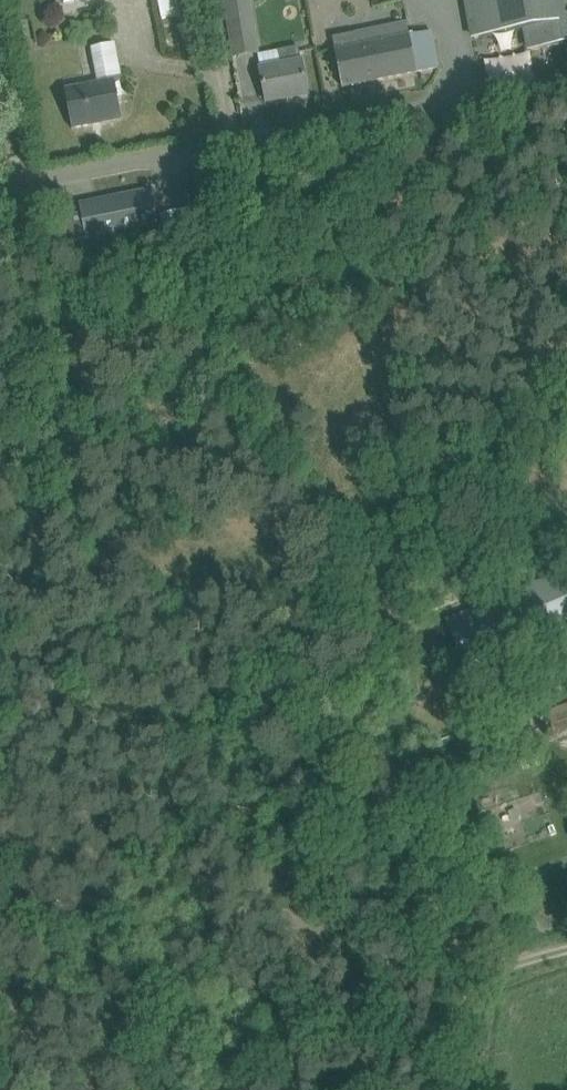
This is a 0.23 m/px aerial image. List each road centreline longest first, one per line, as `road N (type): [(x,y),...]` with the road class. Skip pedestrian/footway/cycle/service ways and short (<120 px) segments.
road 1 (unclassified): [(0,190),(566,81)]

